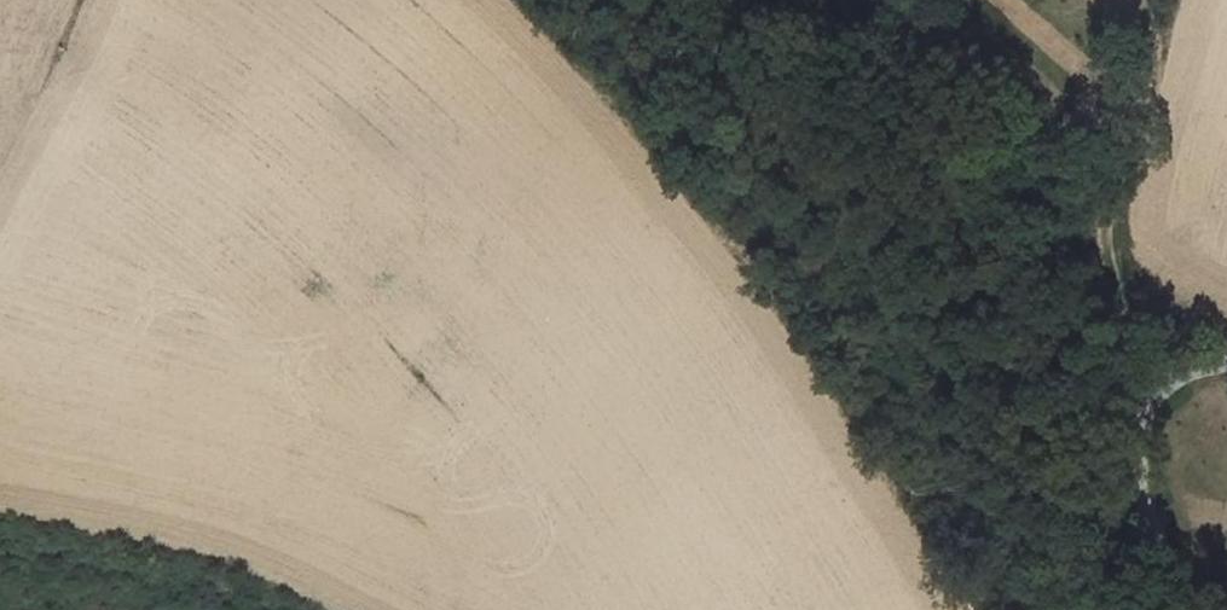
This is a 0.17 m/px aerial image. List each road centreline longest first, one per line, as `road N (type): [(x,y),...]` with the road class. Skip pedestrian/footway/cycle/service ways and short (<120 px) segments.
road 1 (unclassified): [(1195,609),(1149,527),(1141,439),(1155,397),(1200,372),(1226,369)]

